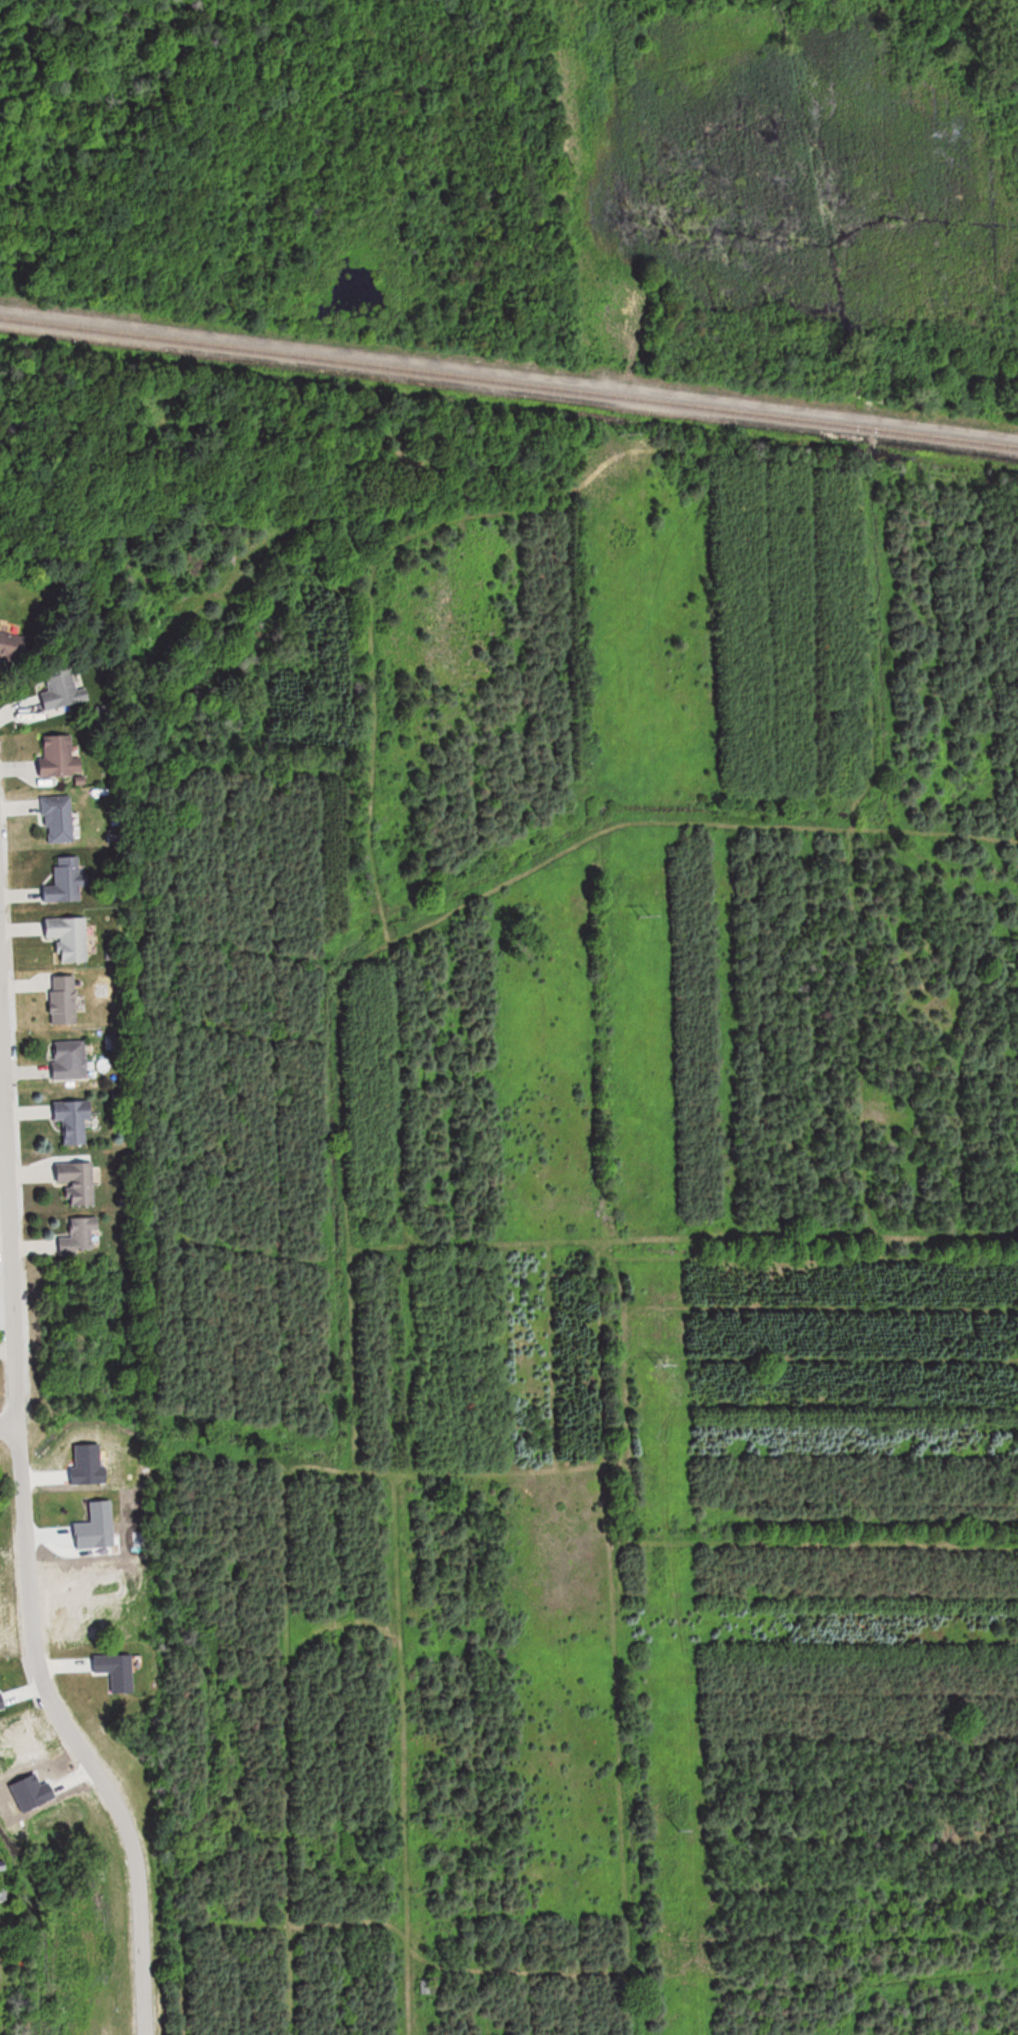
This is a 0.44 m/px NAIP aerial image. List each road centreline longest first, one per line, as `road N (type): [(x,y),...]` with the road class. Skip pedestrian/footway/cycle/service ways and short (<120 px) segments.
road 1 (residential): [(145,2034),(138,1858),(114,1791),(44,1688),(36,1654),(14,1423),(0,1020)]

